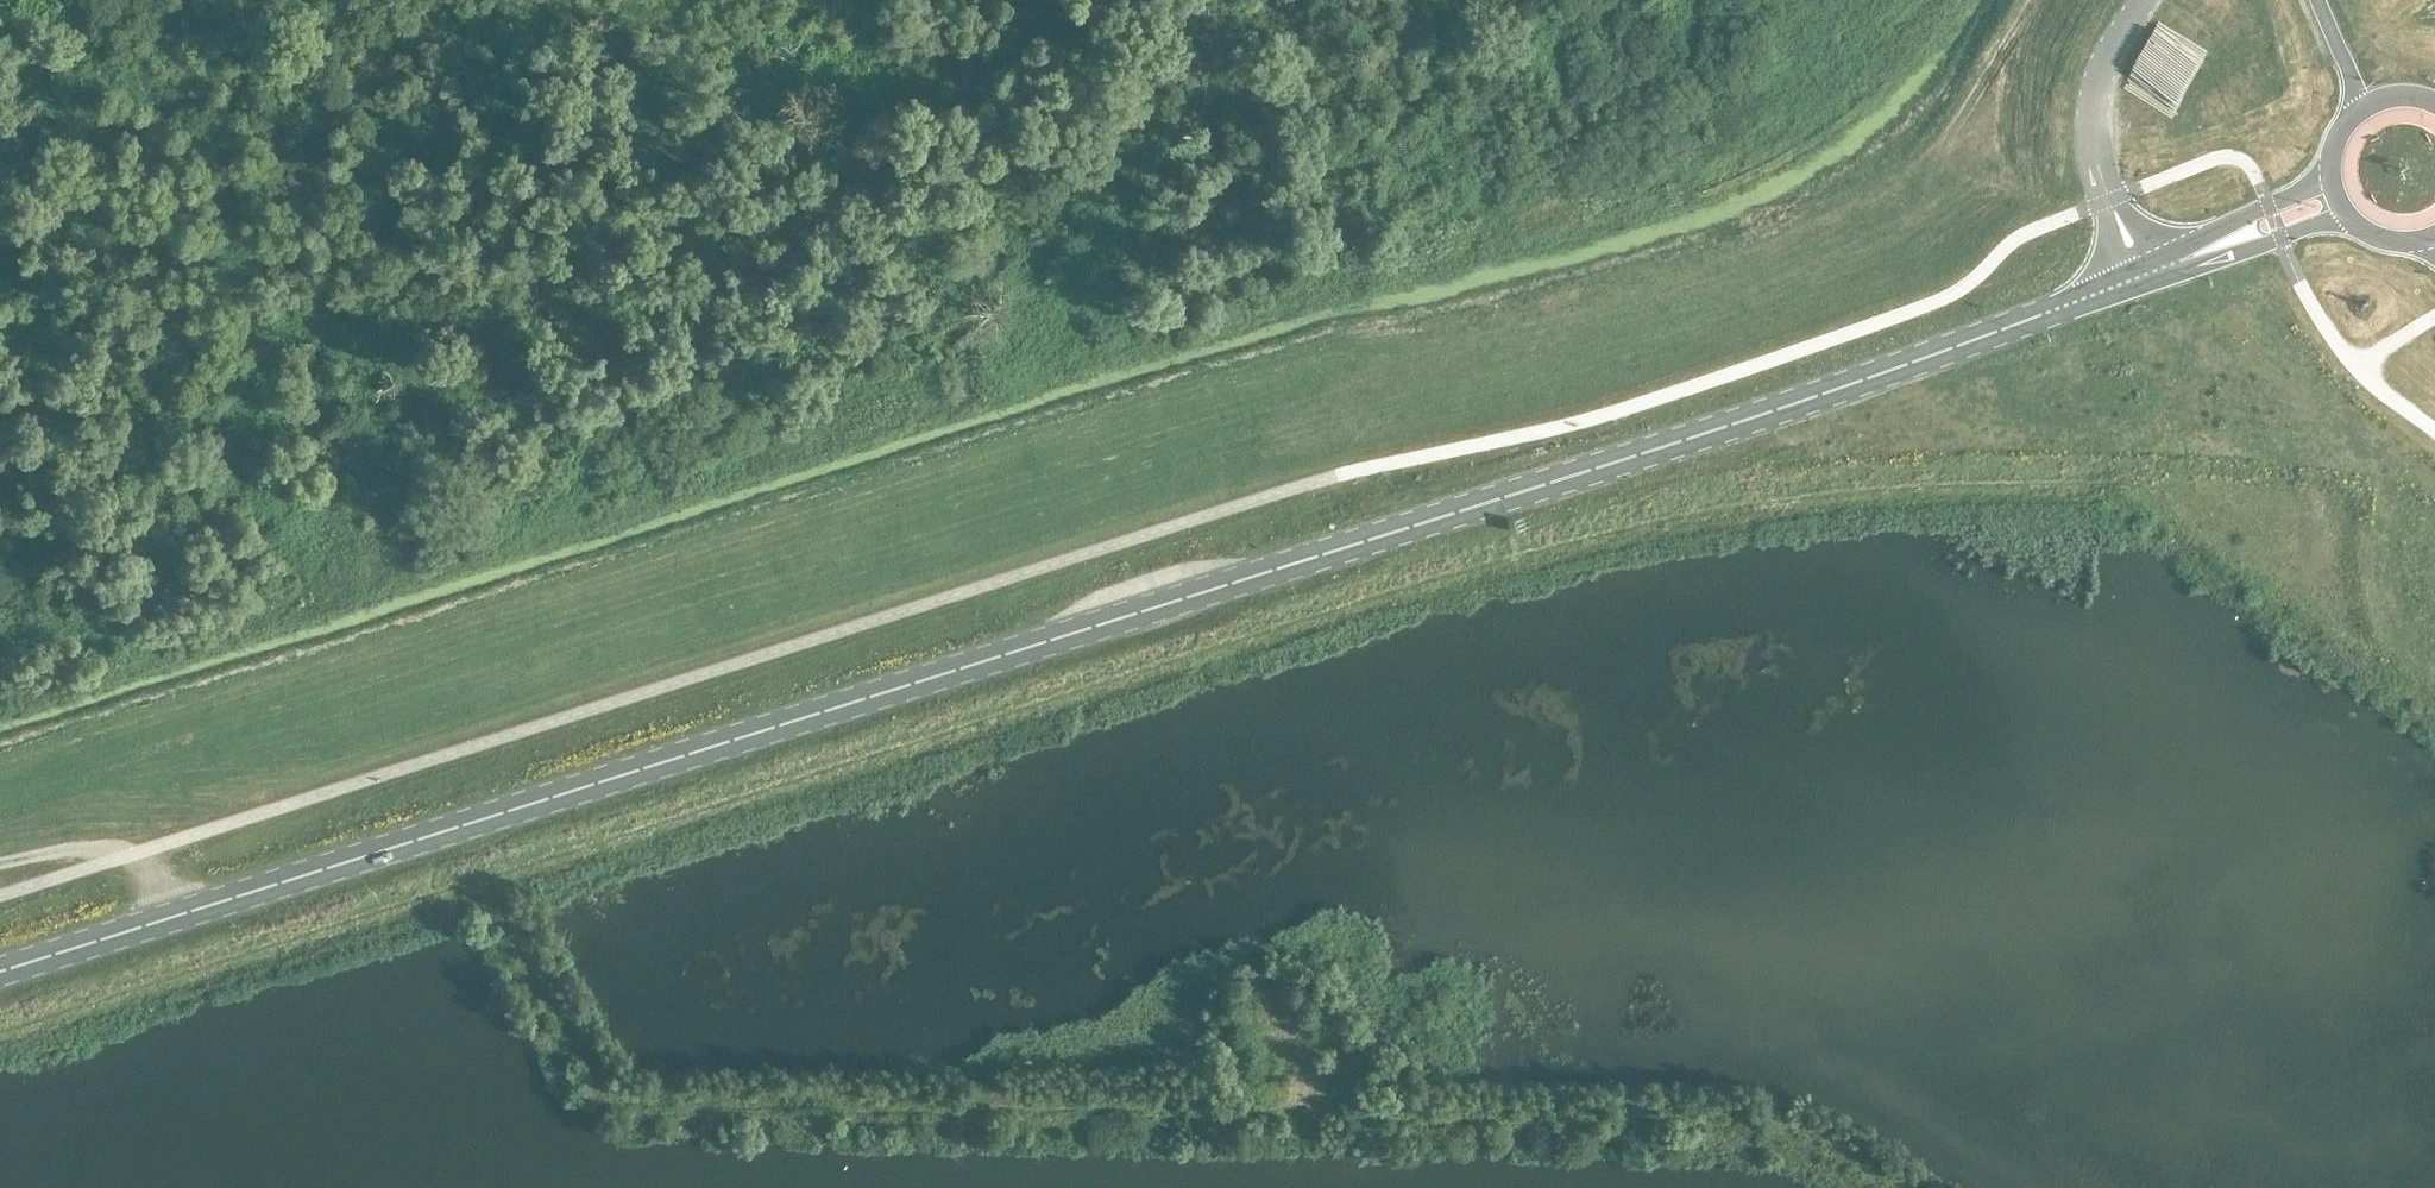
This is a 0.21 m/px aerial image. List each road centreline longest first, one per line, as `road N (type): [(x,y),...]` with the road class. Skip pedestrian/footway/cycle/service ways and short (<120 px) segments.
road 1 (secondary): [(2125,280),(1884,372),(1581,471),(0,974)]
road 2 (unclassified): [(2110,199),(2092,114),(2104,64),(2141,0)]
road 3 (secondary): [(2203,249),(2266,245),(2343,213)]
road 4 (secondary): [(2328,178),(2254,211),(2203,249)]

